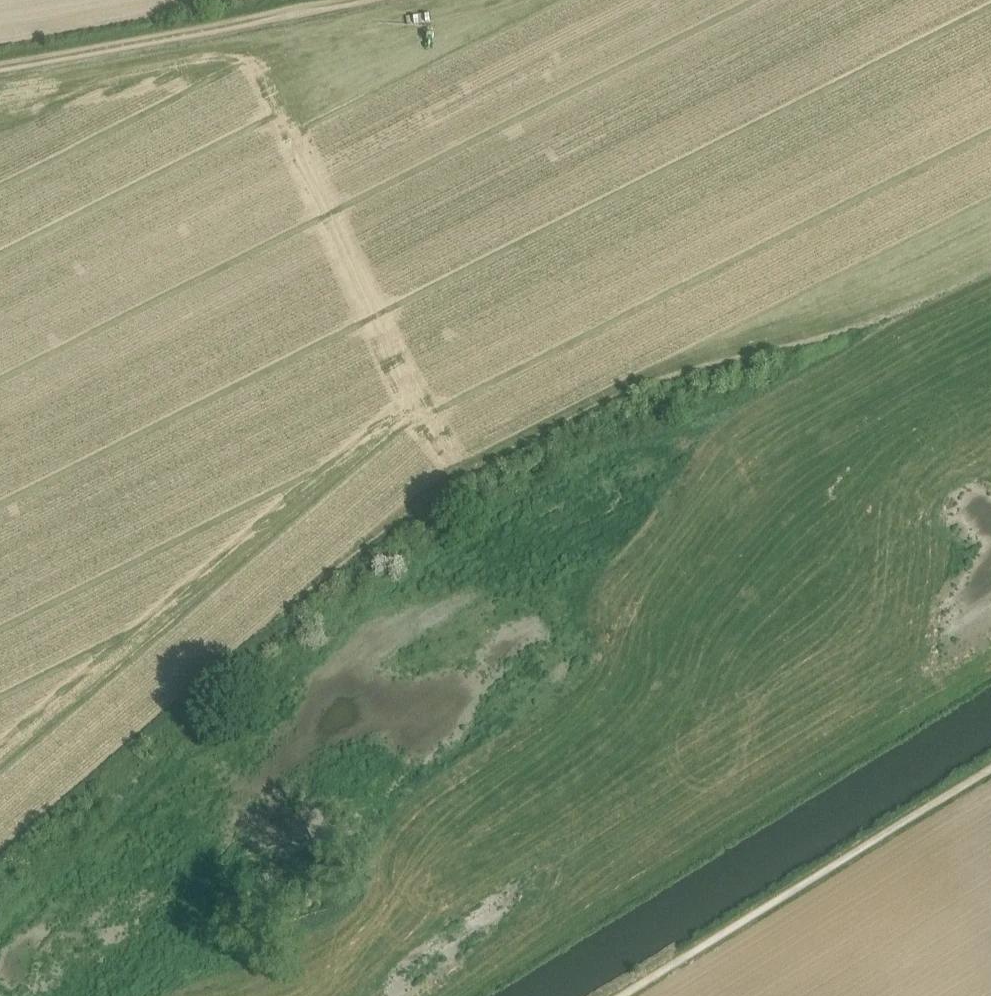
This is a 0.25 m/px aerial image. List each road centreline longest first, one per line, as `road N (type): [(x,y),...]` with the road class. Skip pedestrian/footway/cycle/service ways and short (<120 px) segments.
road 1 (track): [(358,0),(0,67)]

